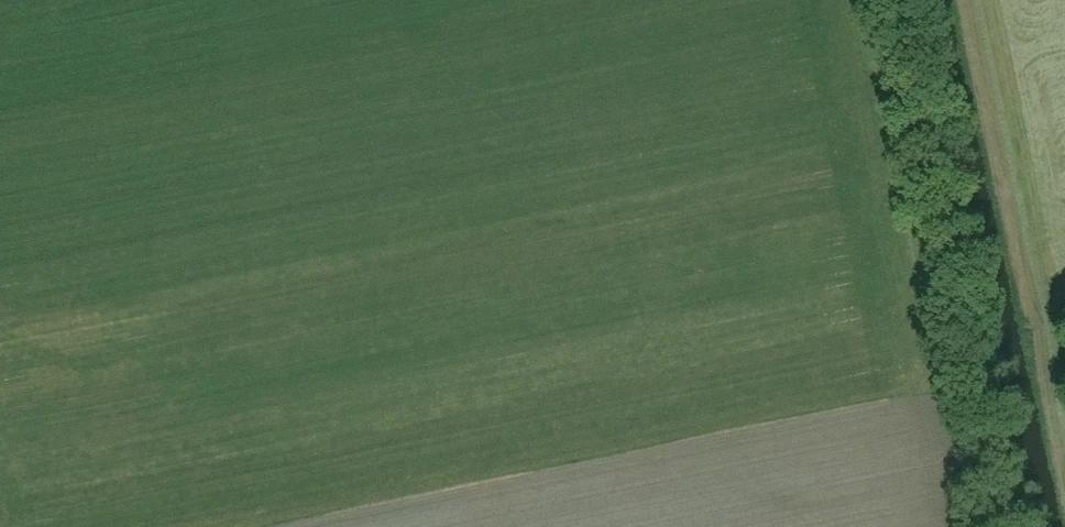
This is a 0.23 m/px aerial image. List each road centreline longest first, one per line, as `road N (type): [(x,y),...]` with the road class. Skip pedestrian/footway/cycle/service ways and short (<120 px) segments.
road 1 (track): [(1013,526),(904,0)]

